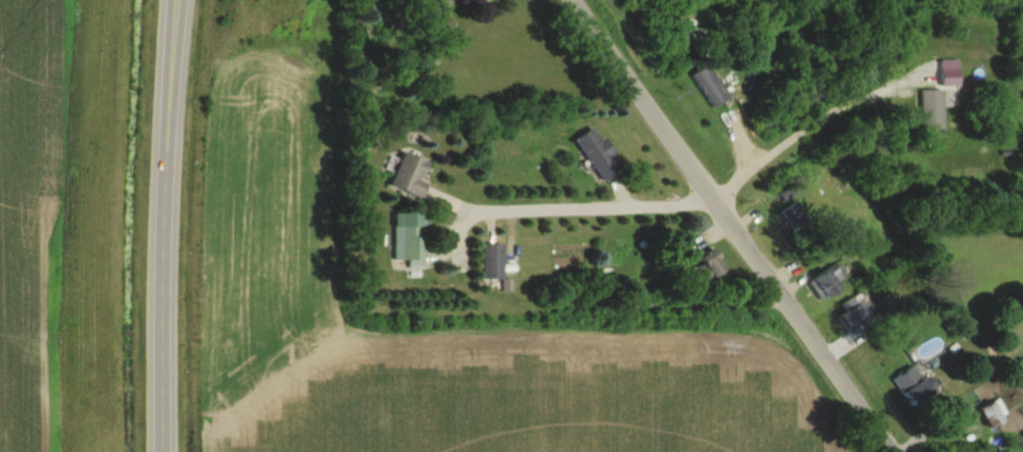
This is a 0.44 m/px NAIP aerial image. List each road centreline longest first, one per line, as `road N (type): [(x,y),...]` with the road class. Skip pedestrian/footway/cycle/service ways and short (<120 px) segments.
road 1 (tertiary): [(848,396),(569,0)]
road 2 (trunk): [(177,451),(191,0)]

